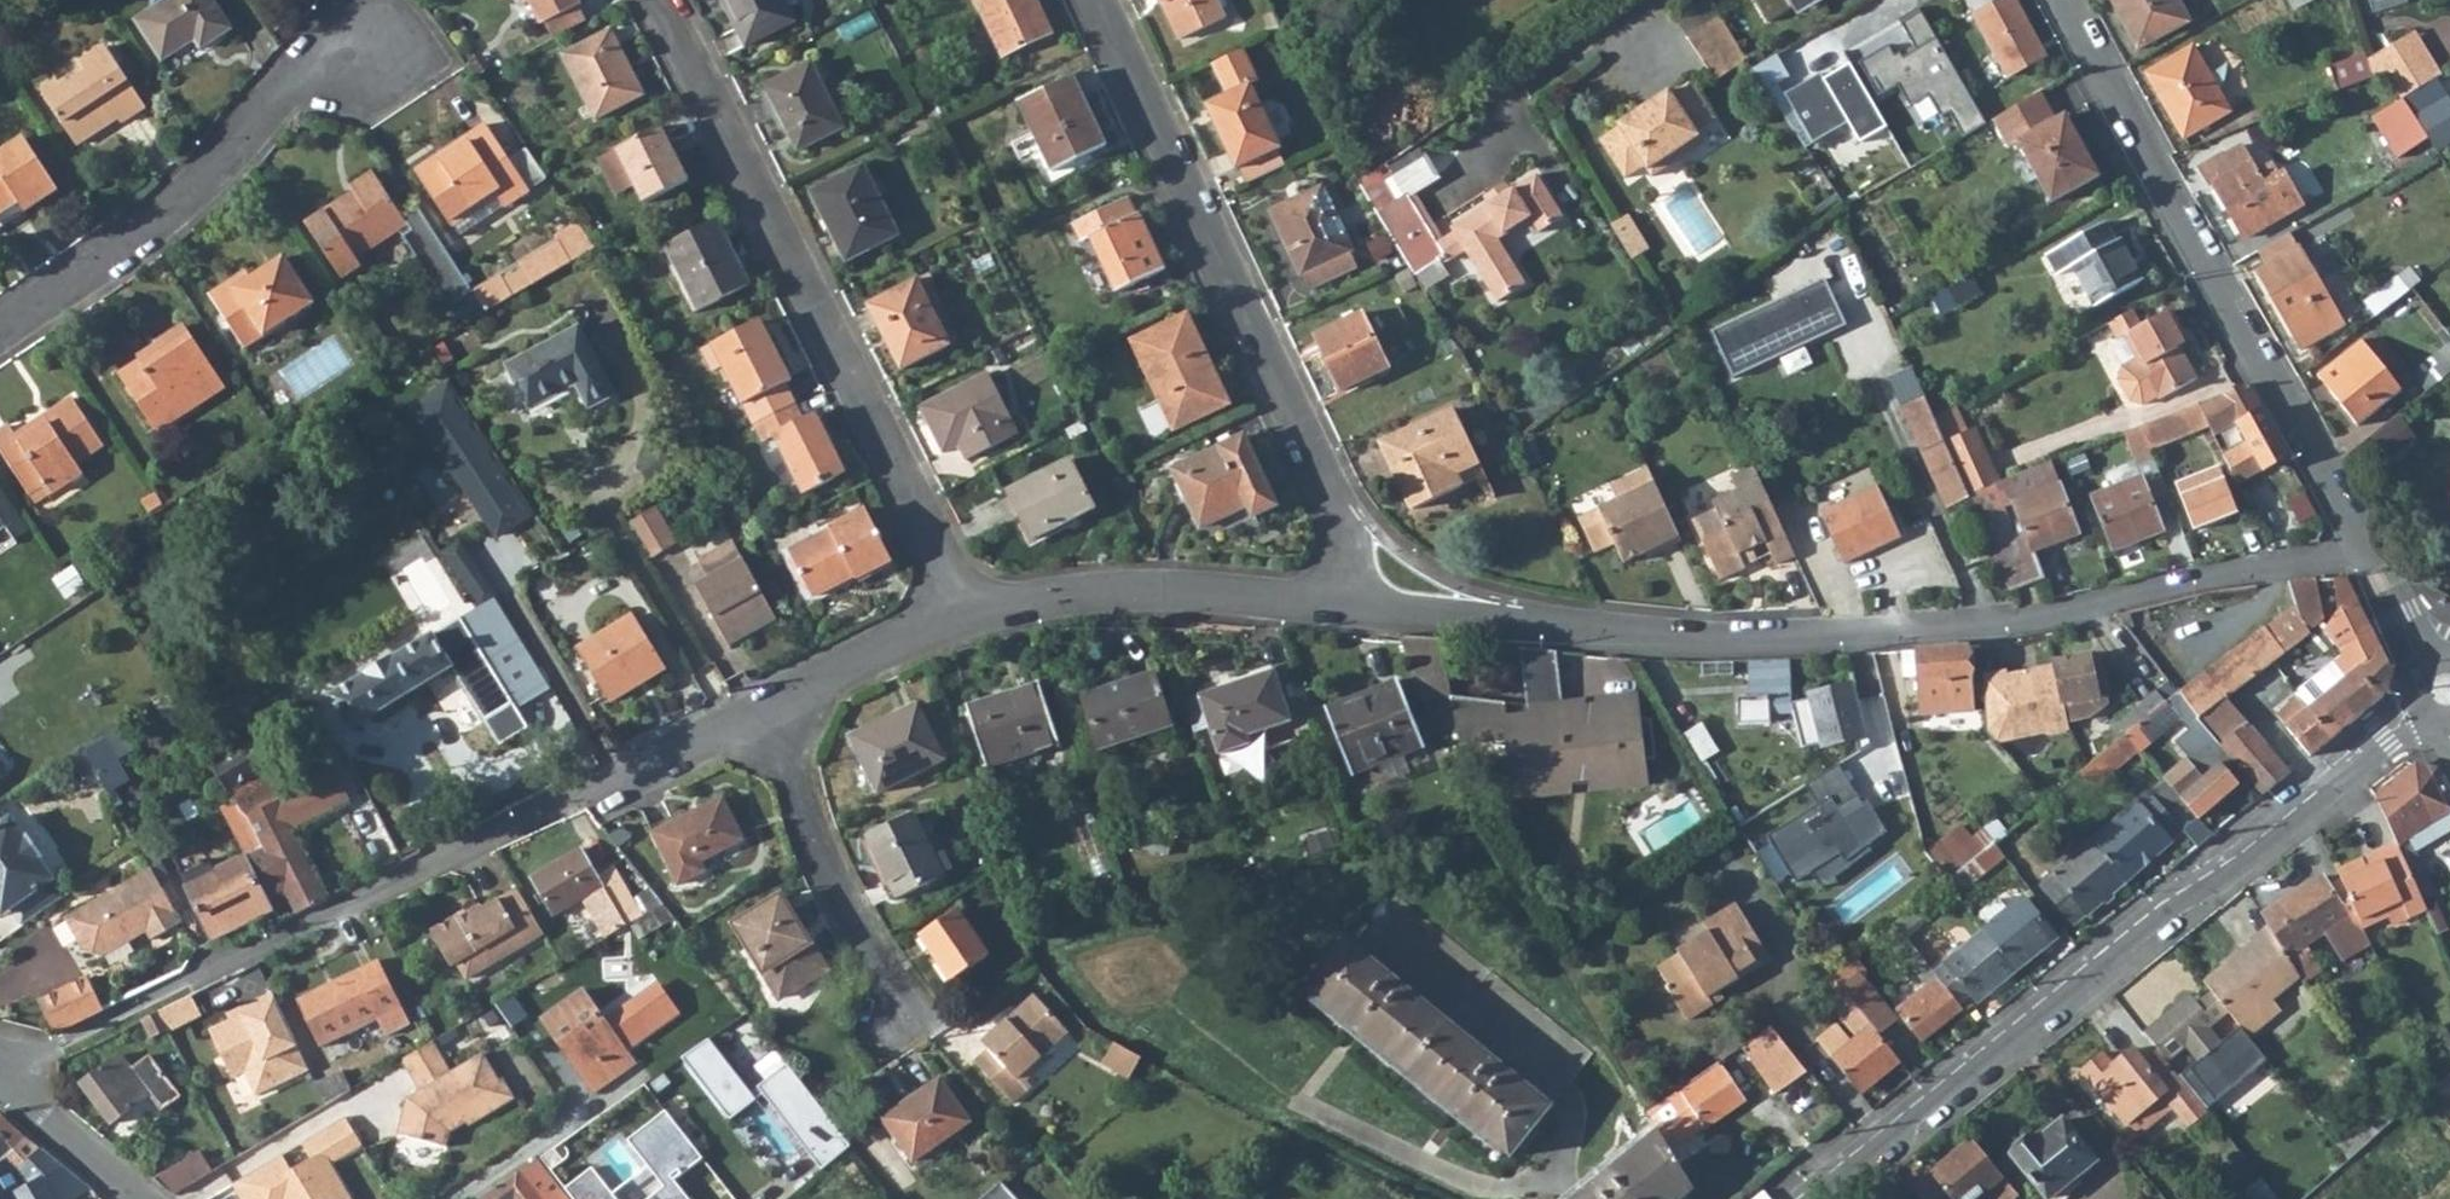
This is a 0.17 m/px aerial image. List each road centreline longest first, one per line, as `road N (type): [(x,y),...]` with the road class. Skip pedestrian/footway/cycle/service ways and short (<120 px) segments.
road 1 (residential): [(2367,551),(1949,631),(1677,638),(1374,611)]
road 2 (tertiary): [(1811,1198),(2444,690)]
road 3 (residential): [(657,0),(853,373),(964,616)]
road 4 (residential): [(1098,0),(1349,524),(1374,611)]
road 5 (residential): [(770,702),(192,983)]
road 6 (residential): [(2064,0),(2367,551)]
road 7 (residential): [(367,50),(280,93),(144,231),(0,326)]
road 8 (residential): [(1374,611),(1137,589),(964,616)]
road 9 (residential): [(891,1021),(883,970),(822,855),(770,702)]
road 10 (residential): [(964,616),(770,702)]
road 11 (residential): [(0,1078),(147,1198)]
road 12 (residential): [(2367,551),(2444,690)]

